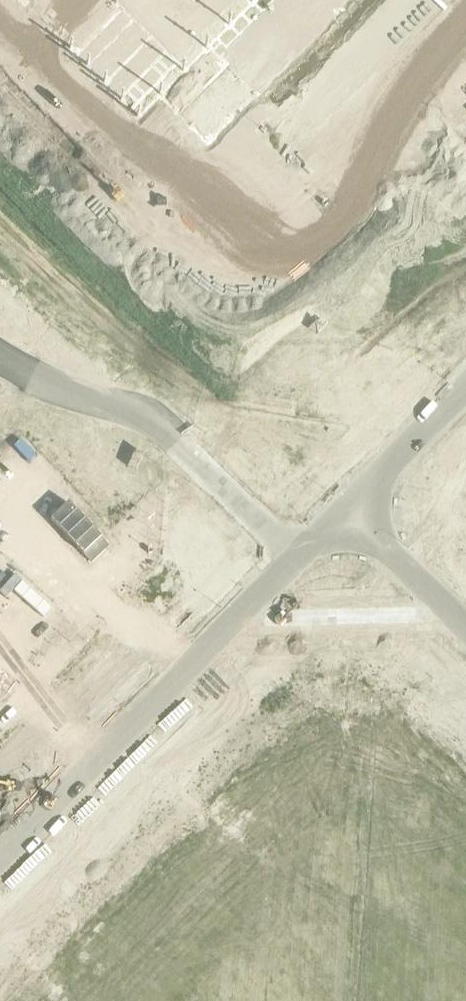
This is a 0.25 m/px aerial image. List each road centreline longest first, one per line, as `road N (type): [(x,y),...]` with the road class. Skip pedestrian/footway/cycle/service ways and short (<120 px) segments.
road 1 (unclassified): [(0,902),(317,580)]
road 2 (unclassified): [(269,534),(0,802)]
road 3 (unclassified): [(317,580),(465,724)]
road 4 (unclassified): [(465,337),(325,479)]
road 5 (unclassified): [(465,623),(371,525)]
road 6 (unclassified): [(371,525),(465,429)]

